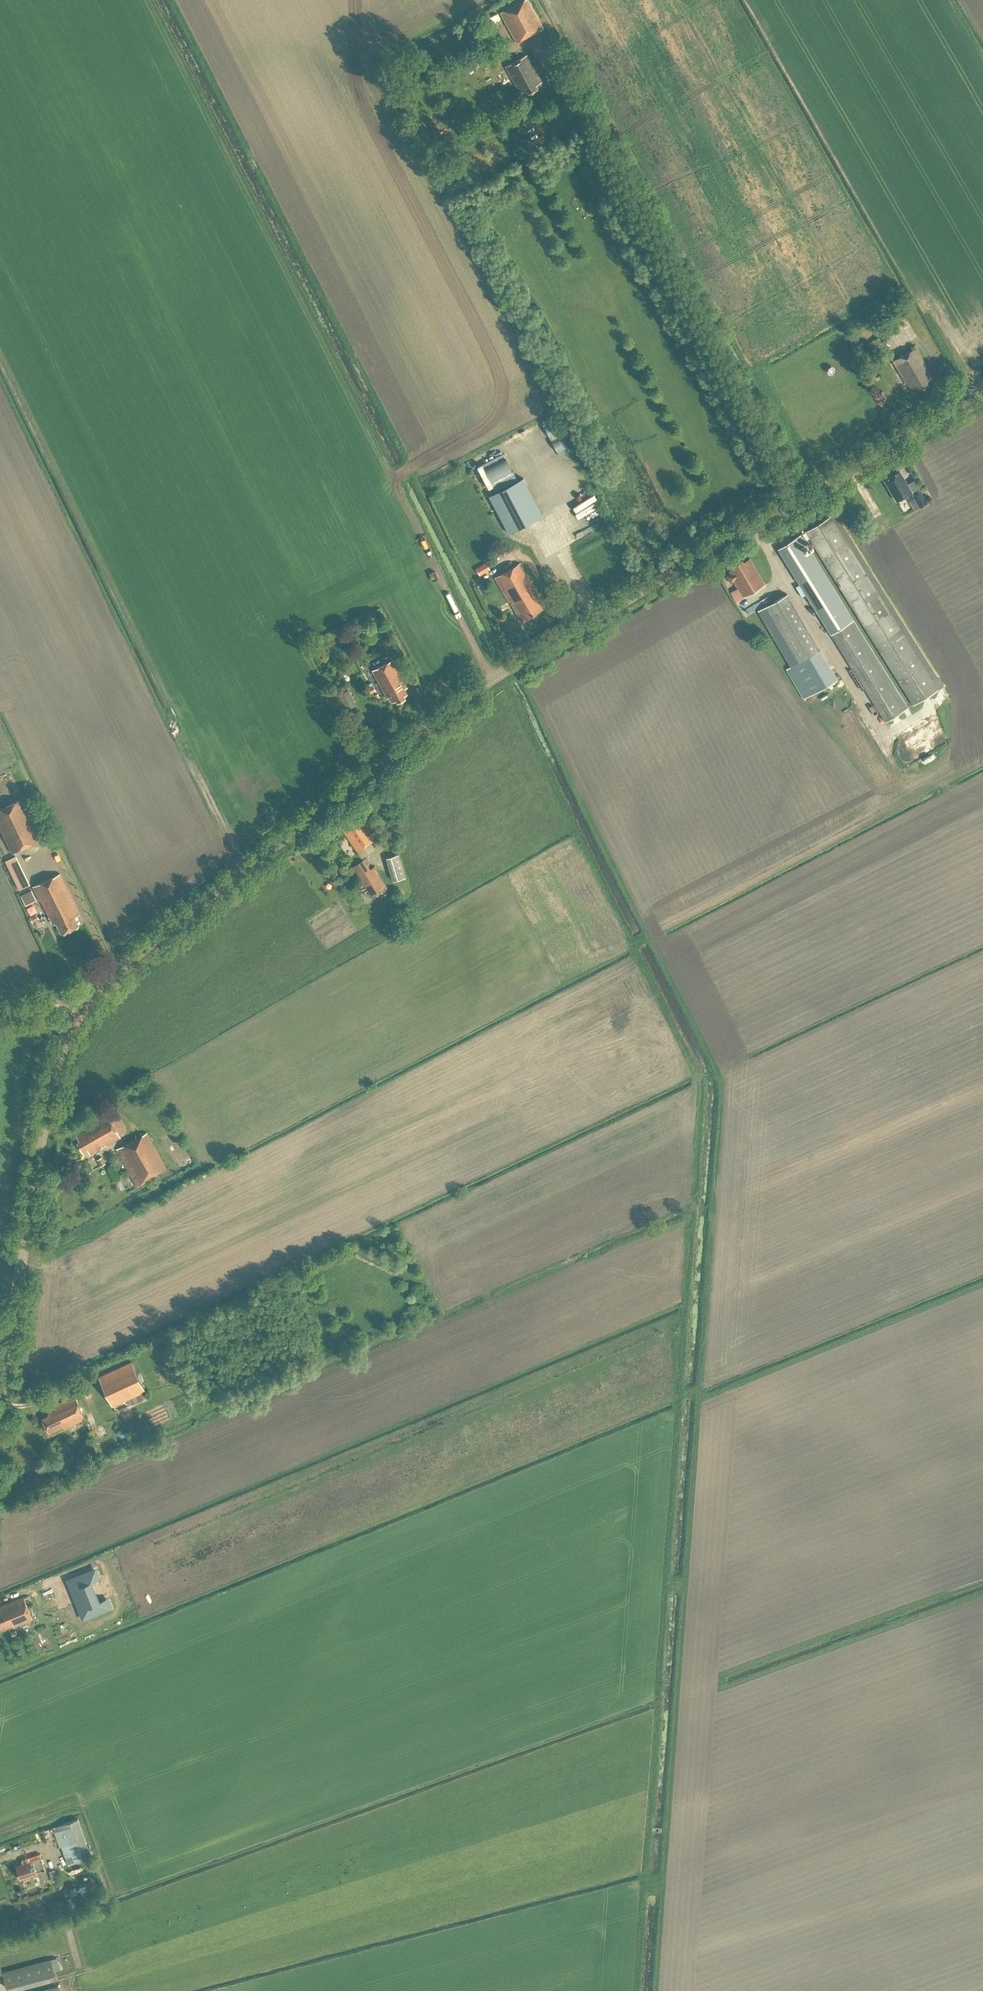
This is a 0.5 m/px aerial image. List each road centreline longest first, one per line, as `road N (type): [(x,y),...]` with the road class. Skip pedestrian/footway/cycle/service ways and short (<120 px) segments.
road 1 (tertiary): [(81,1008),(125,964),(479,688),(982,390)]
road 2 (track): [(807,493),(571,80)]
road 3 (tertiary): [(0,1400),(52,1082),(81,1008)]

